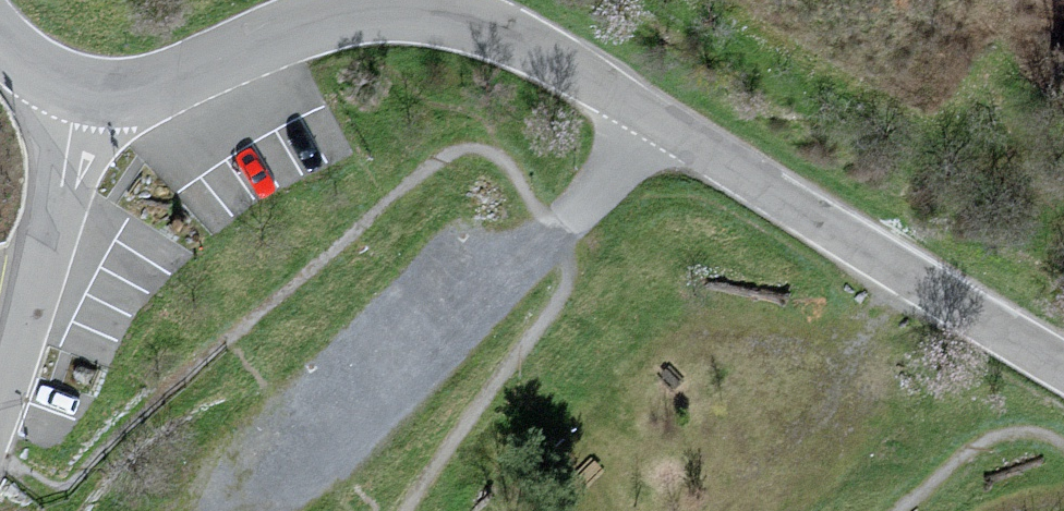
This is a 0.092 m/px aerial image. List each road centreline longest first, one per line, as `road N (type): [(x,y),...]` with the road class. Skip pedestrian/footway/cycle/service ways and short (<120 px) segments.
road 1 (unclassified): [(662,125),(513,42),(399,13),(288,24),(141,89),(79,91)]
road 2 (unclassified): [(1063,369),(662,125)]
road 3 (unclassified): [(0,415),(79,91)]
road 4 (unclassified): [(662,125),(559,245)]

